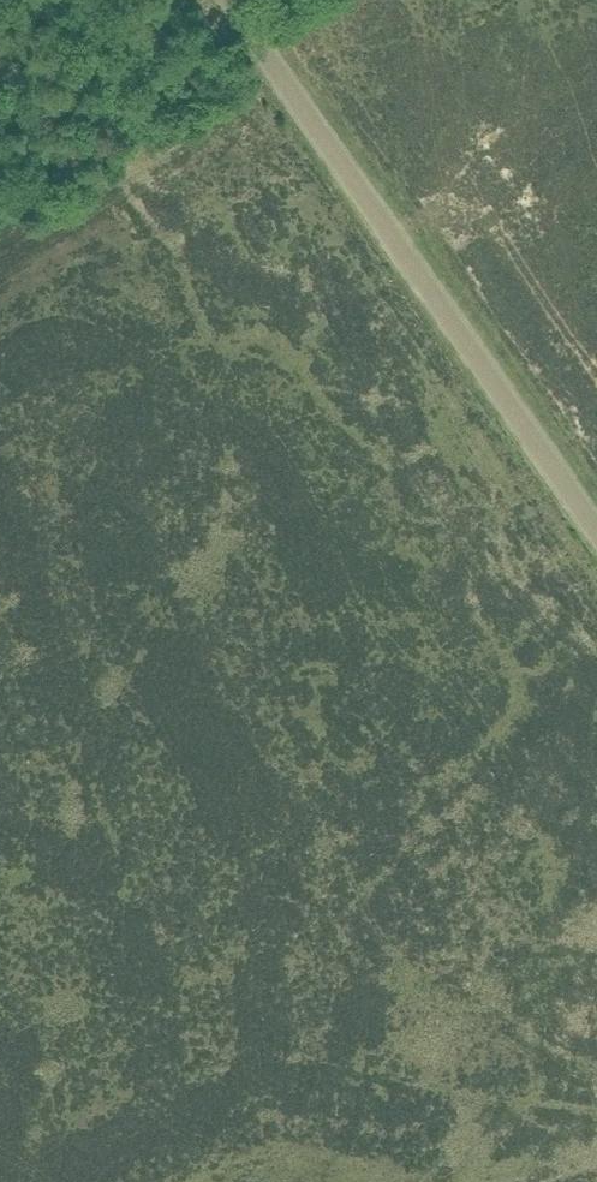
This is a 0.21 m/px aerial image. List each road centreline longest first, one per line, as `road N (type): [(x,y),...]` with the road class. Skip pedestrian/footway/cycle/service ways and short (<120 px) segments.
road 1 (tertiary): [(596,528),(229,0)]

